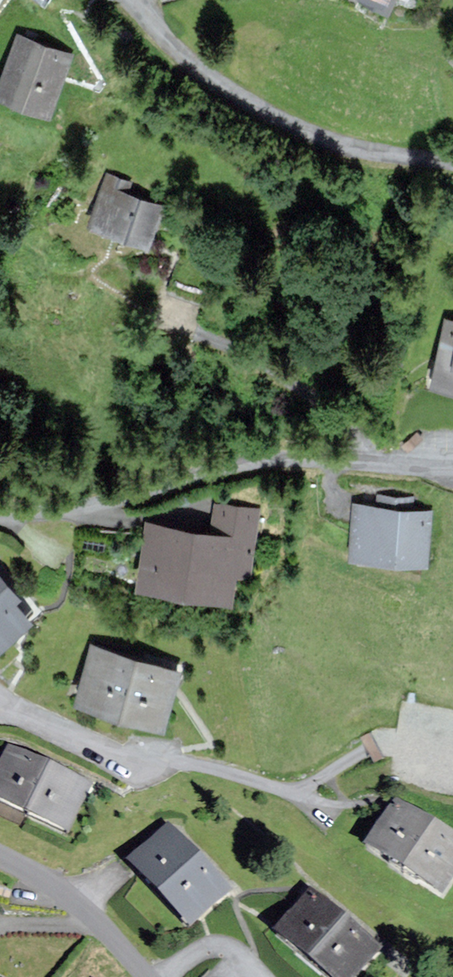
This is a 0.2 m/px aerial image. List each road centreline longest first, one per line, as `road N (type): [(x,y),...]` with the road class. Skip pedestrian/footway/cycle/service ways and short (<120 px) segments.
road 1 (residential): [(0,511),(65,508),(150,492),(223,467),(296,460),(452,468)]
road 2 (residential): [(452,166),(363,153),(255,107),(185,63),(125,0)]
road 3 (residential): [(325,819),(281,792),(212,769),(135,759),(0,691)]
road 4 (residential): [(144,976),(79,912),(0,858)]

